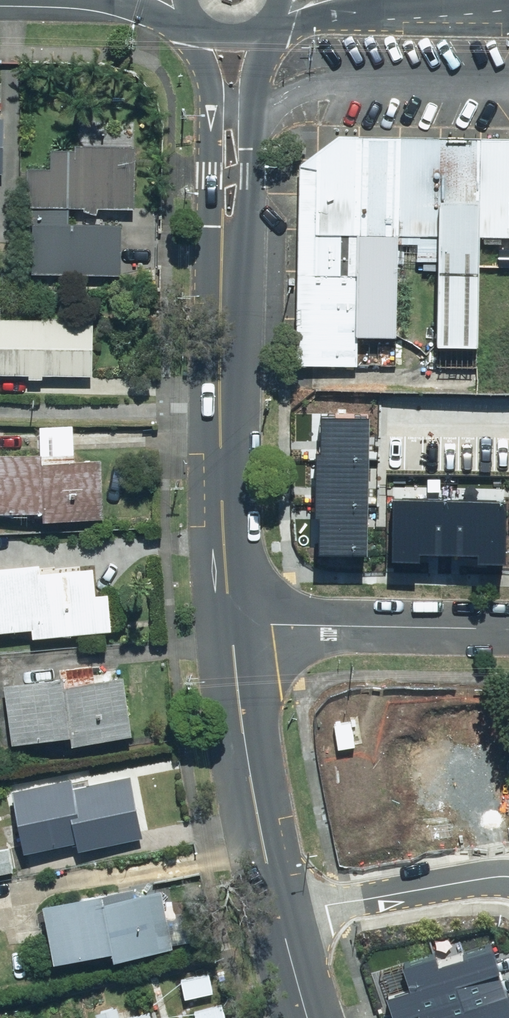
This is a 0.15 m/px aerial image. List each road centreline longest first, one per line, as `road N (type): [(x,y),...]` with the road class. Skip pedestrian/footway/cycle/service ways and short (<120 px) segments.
road 1 (tertiary): [(229,625),(220,450),(226,248)]
road 2 (tertiary): [(279,914),(229,625)]
road 3 (residential): [(508,630),(229,625)]
road 4 (residential): [(279,914),(508,877)]
road 5 (tertiary): [(262,43),(253,175),(226,248)]
road 6 (tertiary): [(226,248),(206,174),(204,41)]

